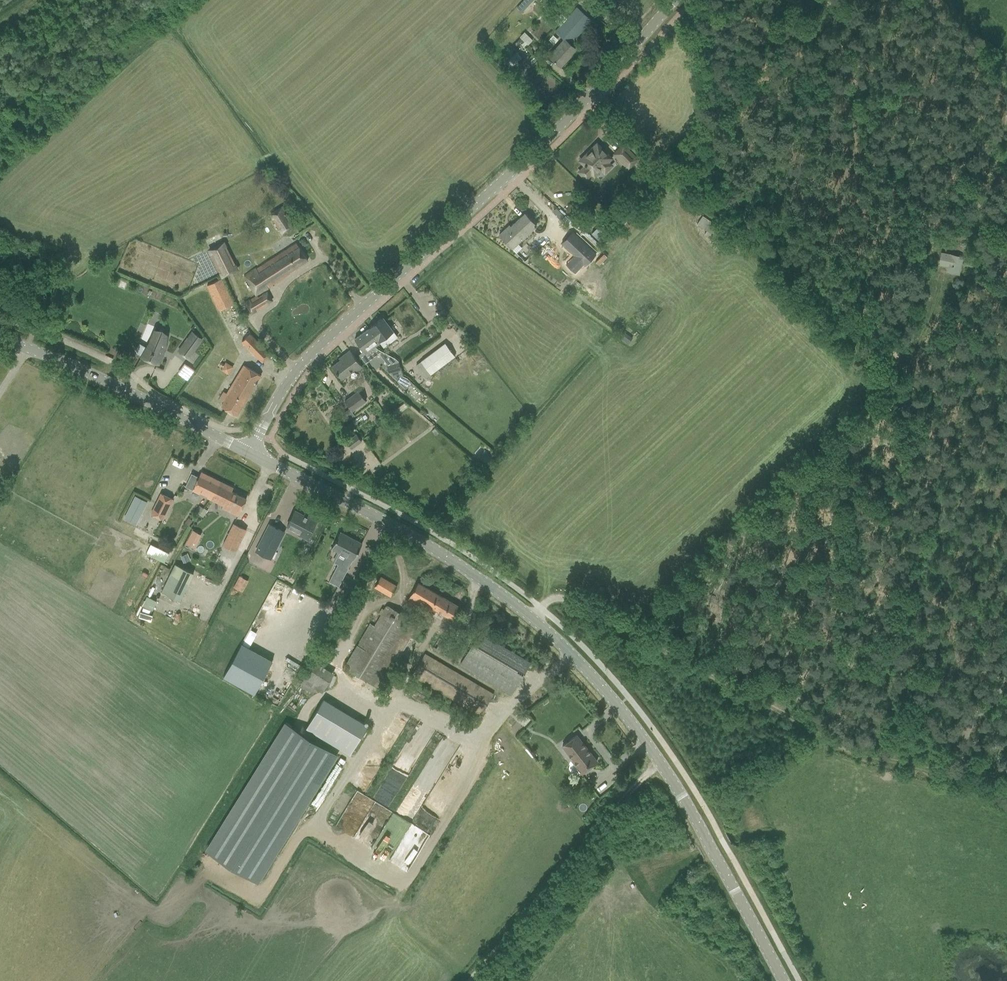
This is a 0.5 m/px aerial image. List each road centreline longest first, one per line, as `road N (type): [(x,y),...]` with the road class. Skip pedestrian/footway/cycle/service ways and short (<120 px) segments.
road 1 (tertiary): [(783,980),(688,803),(540,621),(423,535),(248,454)]
road 2 (tertiary): [(248,454),(312,353),(547,146),(675,0)]
road 3 (track): [(1006,787),(837,746),(645,632),(568,600),(540,607)]
road 4 (tertiary): [(248,454),(0,339)]
road 5 (track): [(1006,658),(909,766)]

